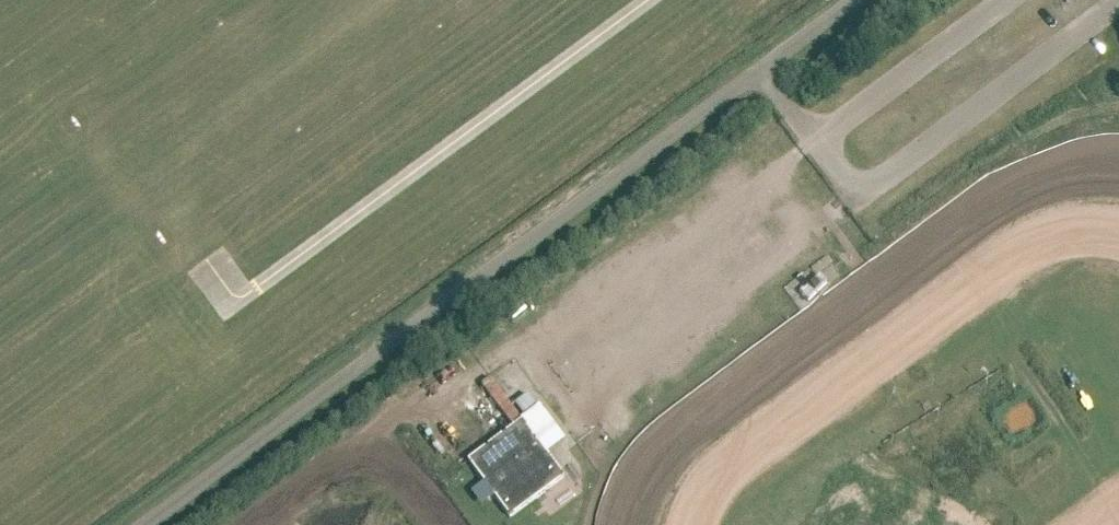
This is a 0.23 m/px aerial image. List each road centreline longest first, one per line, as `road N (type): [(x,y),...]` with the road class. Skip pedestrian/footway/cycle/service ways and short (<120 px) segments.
road 1 (unclassified): [(151,524),(860,0)]
road 2 (track): [(833,128),(387,432)]

